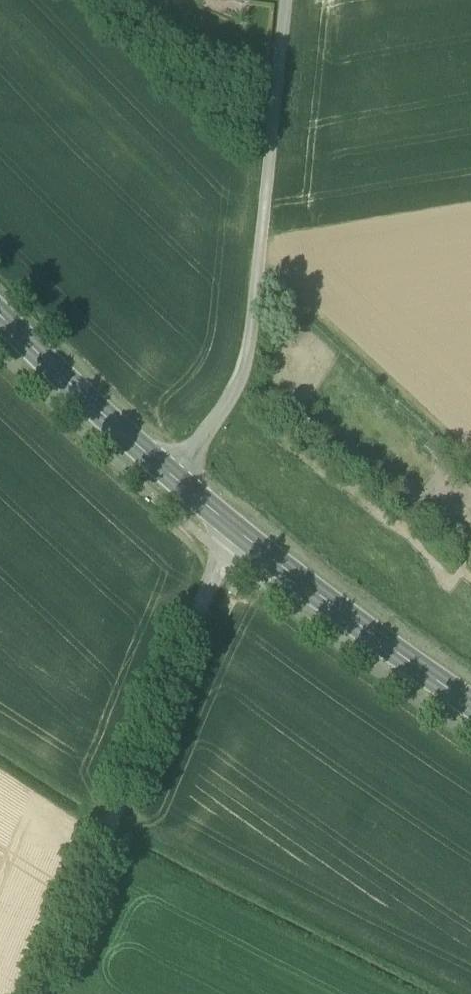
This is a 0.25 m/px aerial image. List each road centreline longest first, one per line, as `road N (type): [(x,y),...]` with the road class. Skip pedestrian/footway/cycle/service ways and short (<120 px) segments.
road 1 (residential): [(173,480),(245,379),(285,0)]
road 2 (tertiary): [(470,709),(227,532),(173,480)]
road 3 (tertiary): [(173,480),(0,317)]

